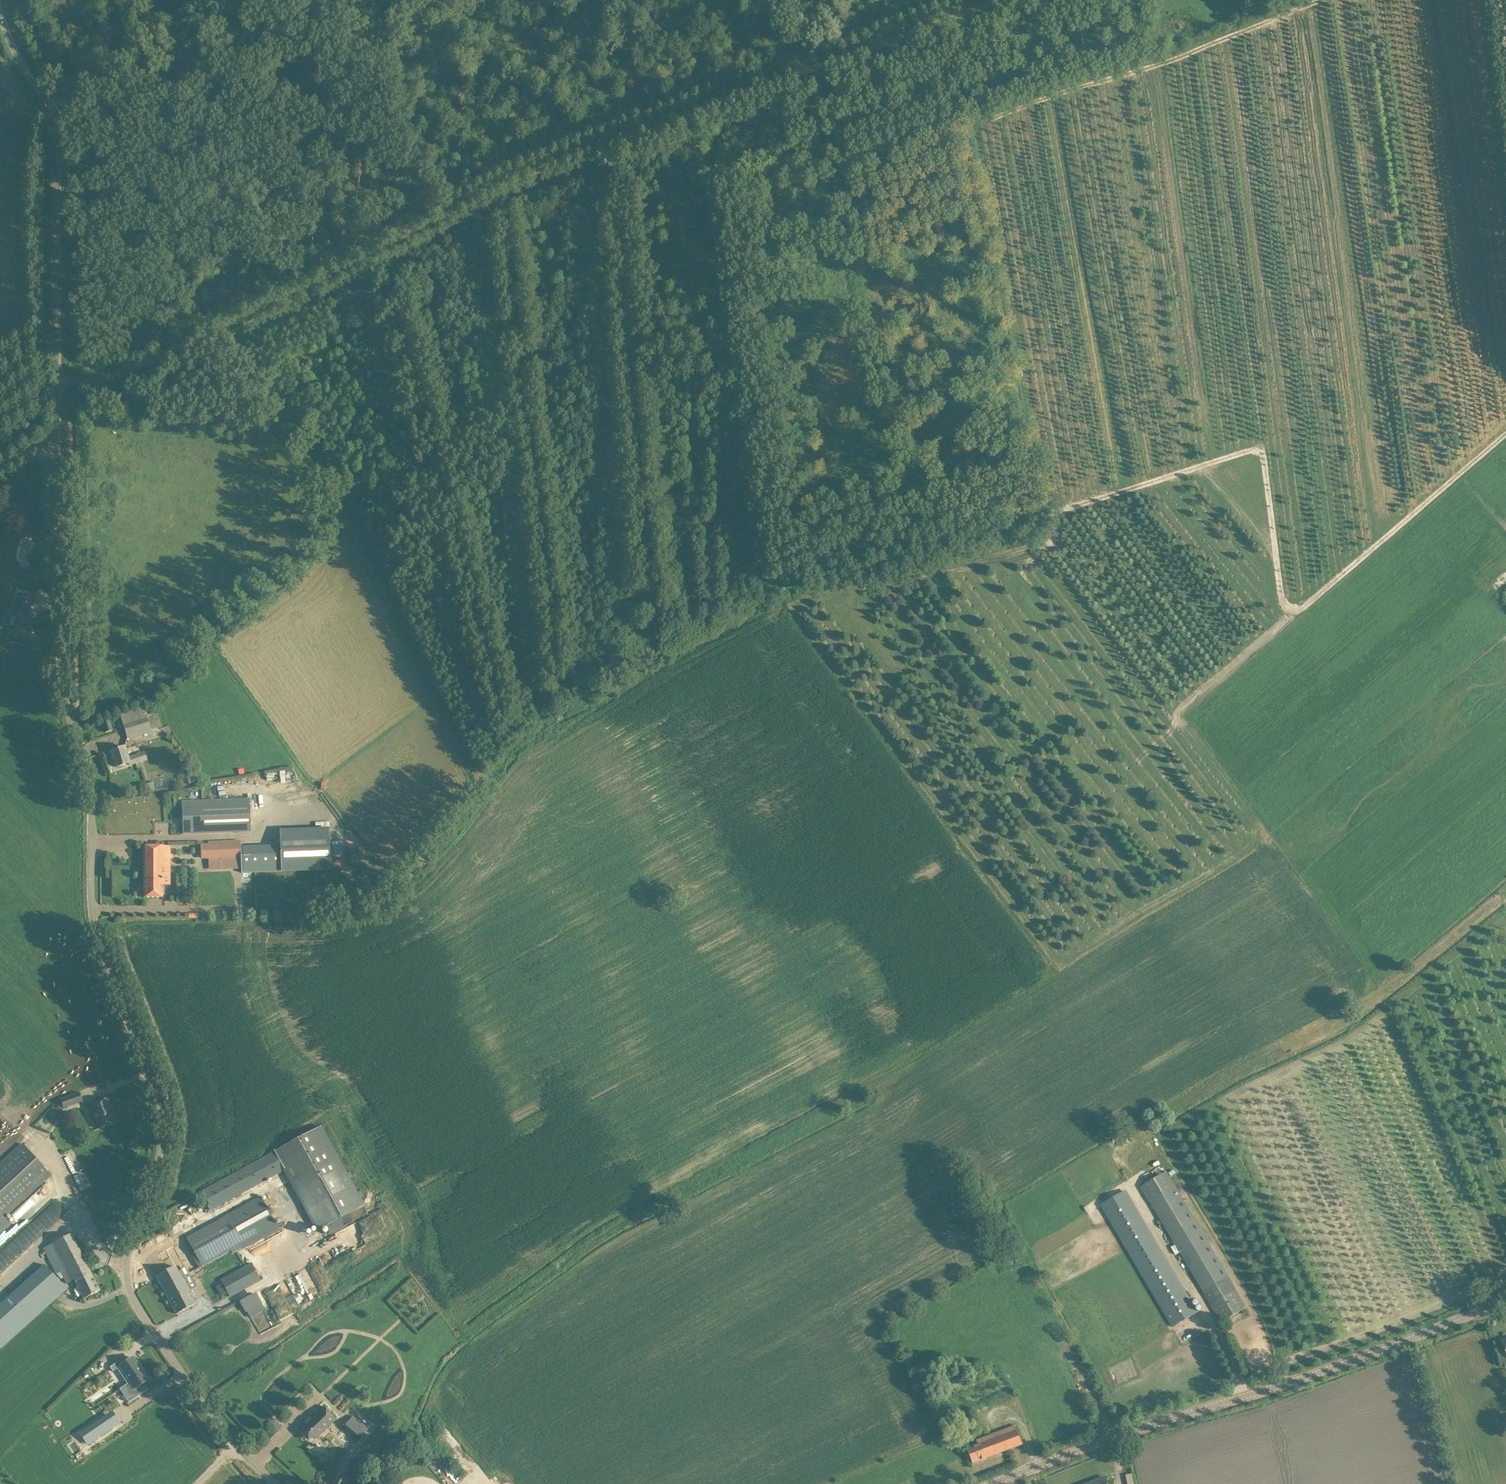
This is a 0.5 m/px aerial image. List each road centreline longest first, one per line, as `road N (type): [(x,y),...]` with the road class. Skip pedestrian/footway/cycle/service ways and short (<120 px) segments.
road 1 (unclassified): [(273,1483),(225,1434),(132,1300),(127,1280),(159,1130),(88,910),(89,789),(60,667),(57,453)]
road 2 (unclassified): [(56,380),(131,370),(490,191),(1000,0)]
road 3 (unclassified): [(996,1483),(1364,1357),(1505,1297)]
road 4 (unclassified): [(56,380),(59,140),(53,113),(0,14)]

